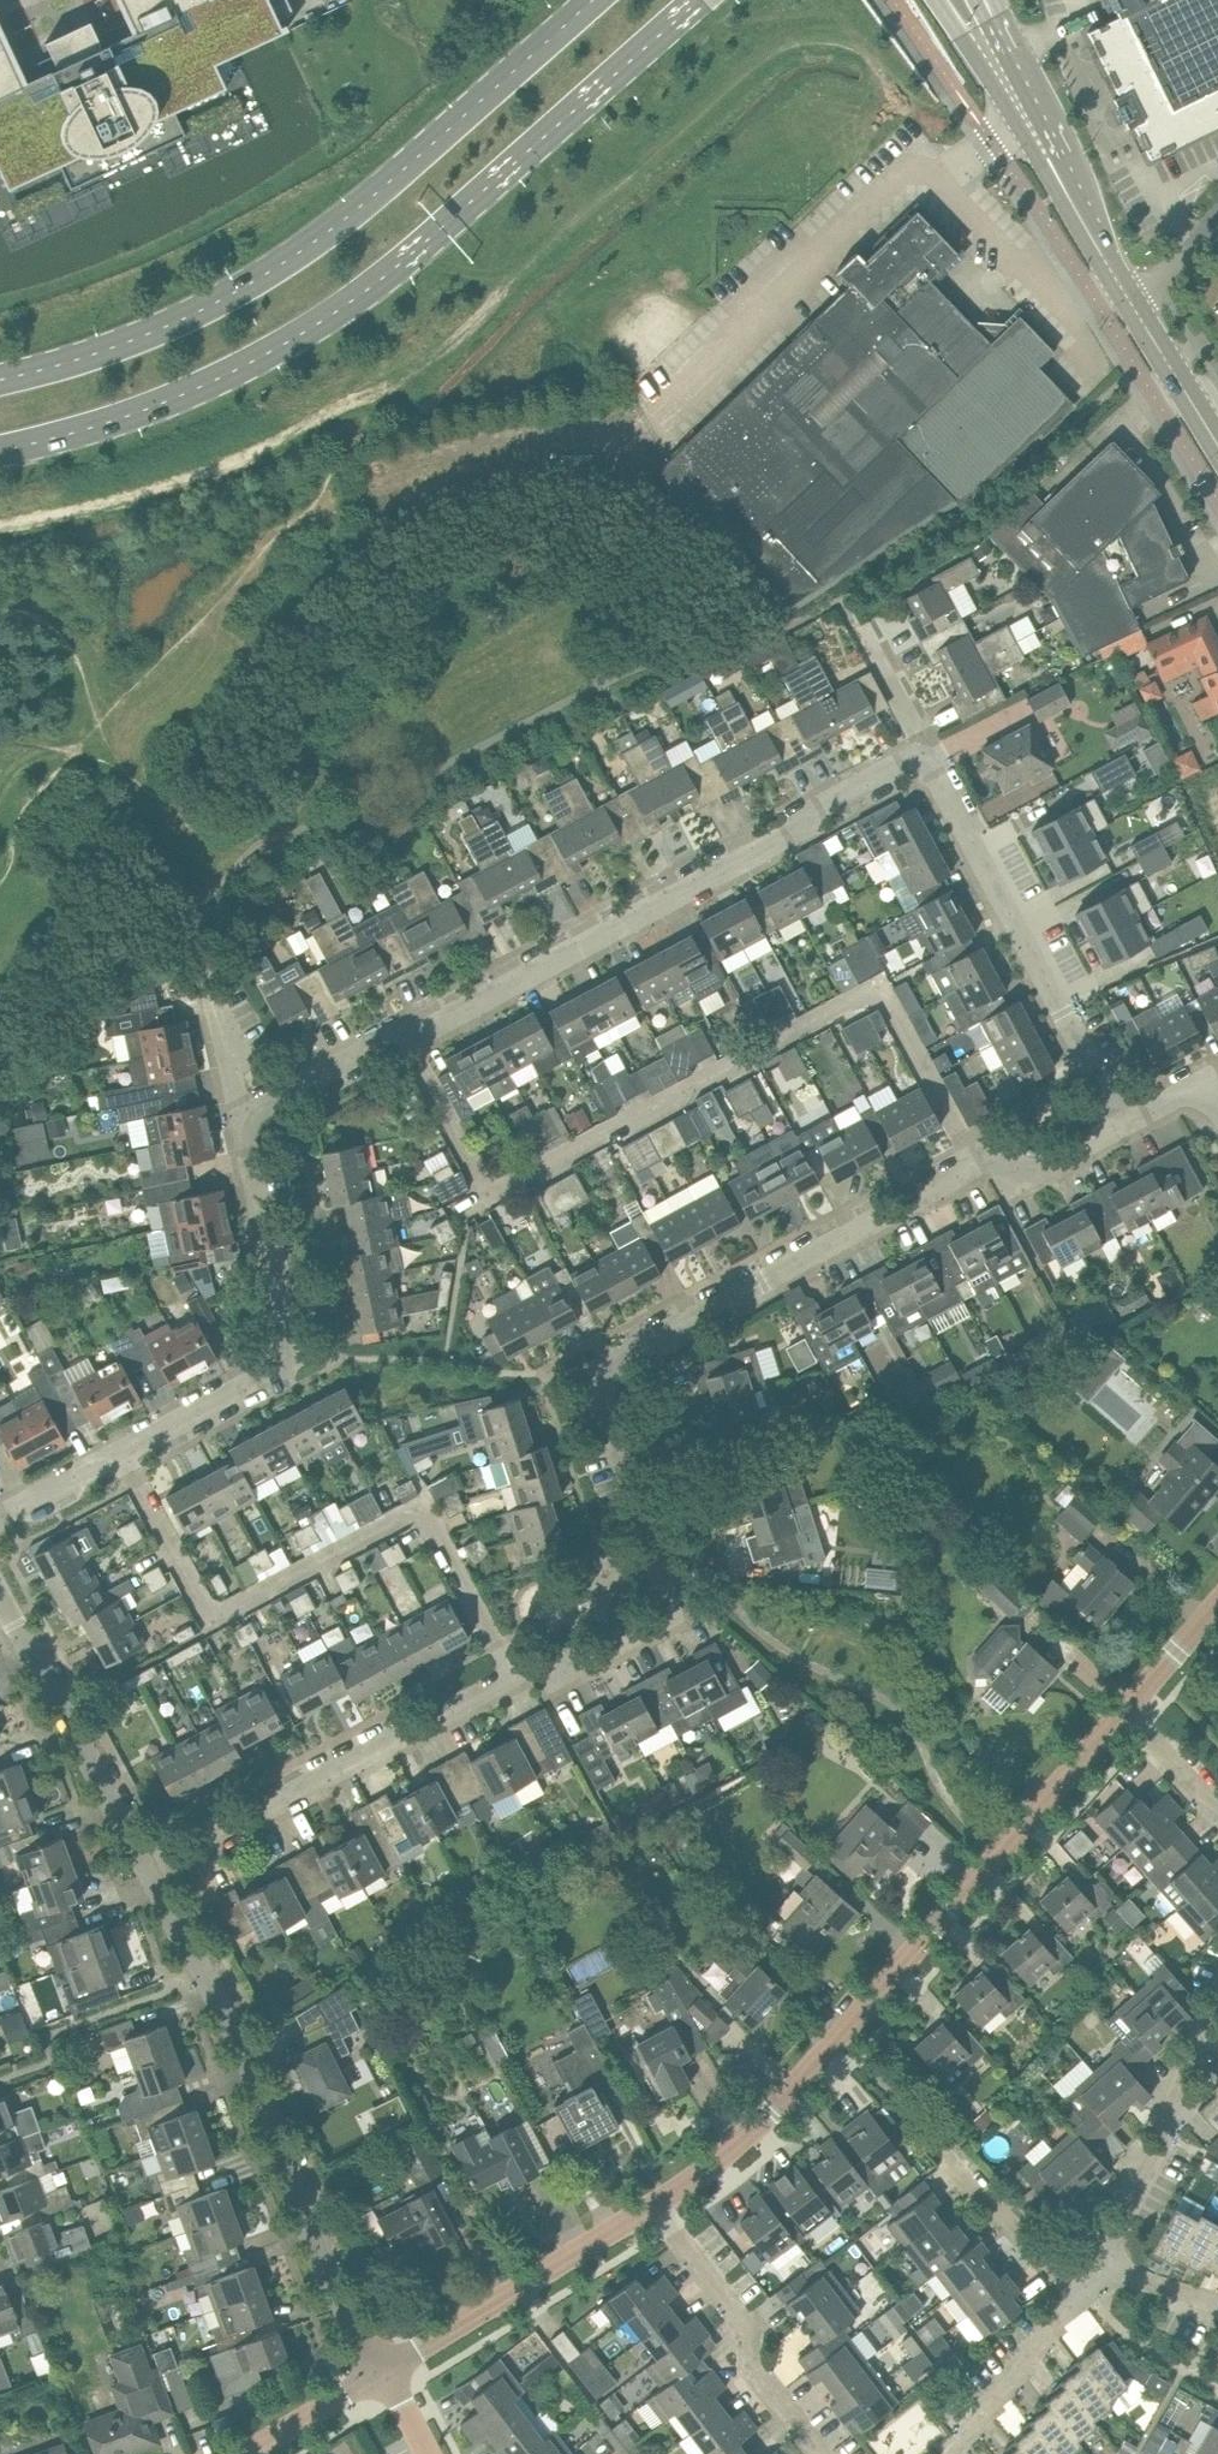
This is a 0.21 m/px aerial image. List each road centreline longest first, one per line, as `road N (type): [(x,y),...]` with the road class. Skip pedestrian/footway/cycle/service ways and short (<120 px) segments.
road 1 (residential): [(514,1679),(557,1676),(665,1615),(666,1594),(606,1399),(602,1372),(620,1348),(975,1156)]
road 2 (primary): [(0,450),(188,393),(315,325),(389,273),(698,0)]
road 3 (residential): [(975,1156),(886,994),(504,1184),(480,1171),(414,1030)]
road 4 (primary): [(591,0),(301,250),(159,328),(0,379)]
road 5 (residential): [(658,2204),(841,2040),(1126,1714)]
road 6 (residential): [(514,1679),(426,1515),(410,1512),(208,1615),(123,1454)]
road 7 (residential): [(414,1030),(931,758)]
road 8 (residential): [(383,2373),(322,2268),(241,2040),(148,1873)]
road 9 (residential): [(123,1454),(288,1352),(244,1118)]
road 10 (residential): [(148,1873),(514,1679)]
road 11 (residential): [(1121,1122),(931,758)]
road 12 (residential): [(383,2373),(658,2204)]
road 13 (residential): [(148,1873),(0,1594)]
road 14 (residential): [(658,2204),(702,2274),(742,2314),(750,2358),(819,2453)]
road 15 (tertiary): [(1134,305),(990,61)]
road 16 (residential): [(1099,2257),(1217,2018)]
road 17 (residential): [(1074,2298),(936,2139)]
road 18 (residential): [(955,2453),(988,2395),(1074,2298)]
road 19 (residential): [(244,1118),(414,1030)]
road 20 (residential): [(975,1156),(1023,1175),(1121,1122)]
road 21 (tertiary): [(1217,445),(1134,305)]
road 22 (residential): [(248,2453),(383,2373)]
road 23 (residential): [(244,1118),(210,973)]
road 24 (residential): [(931,758),(858,629)]
road 25 (residential): [(0,1516),(123,1454)]
road 26 (residential): [(1126,1714),(1217,1614)]
road 27 (residential): [(1217,1814),(1126,1714)]
road 28 (residential): [(1217,2308),(1138,2280),(1099,2257)]
road 29 (unclassified): [(1134,305),(1217,215)]
road 30 (residential): [(1217,1104),(1203,1079),(1121,1122)]

